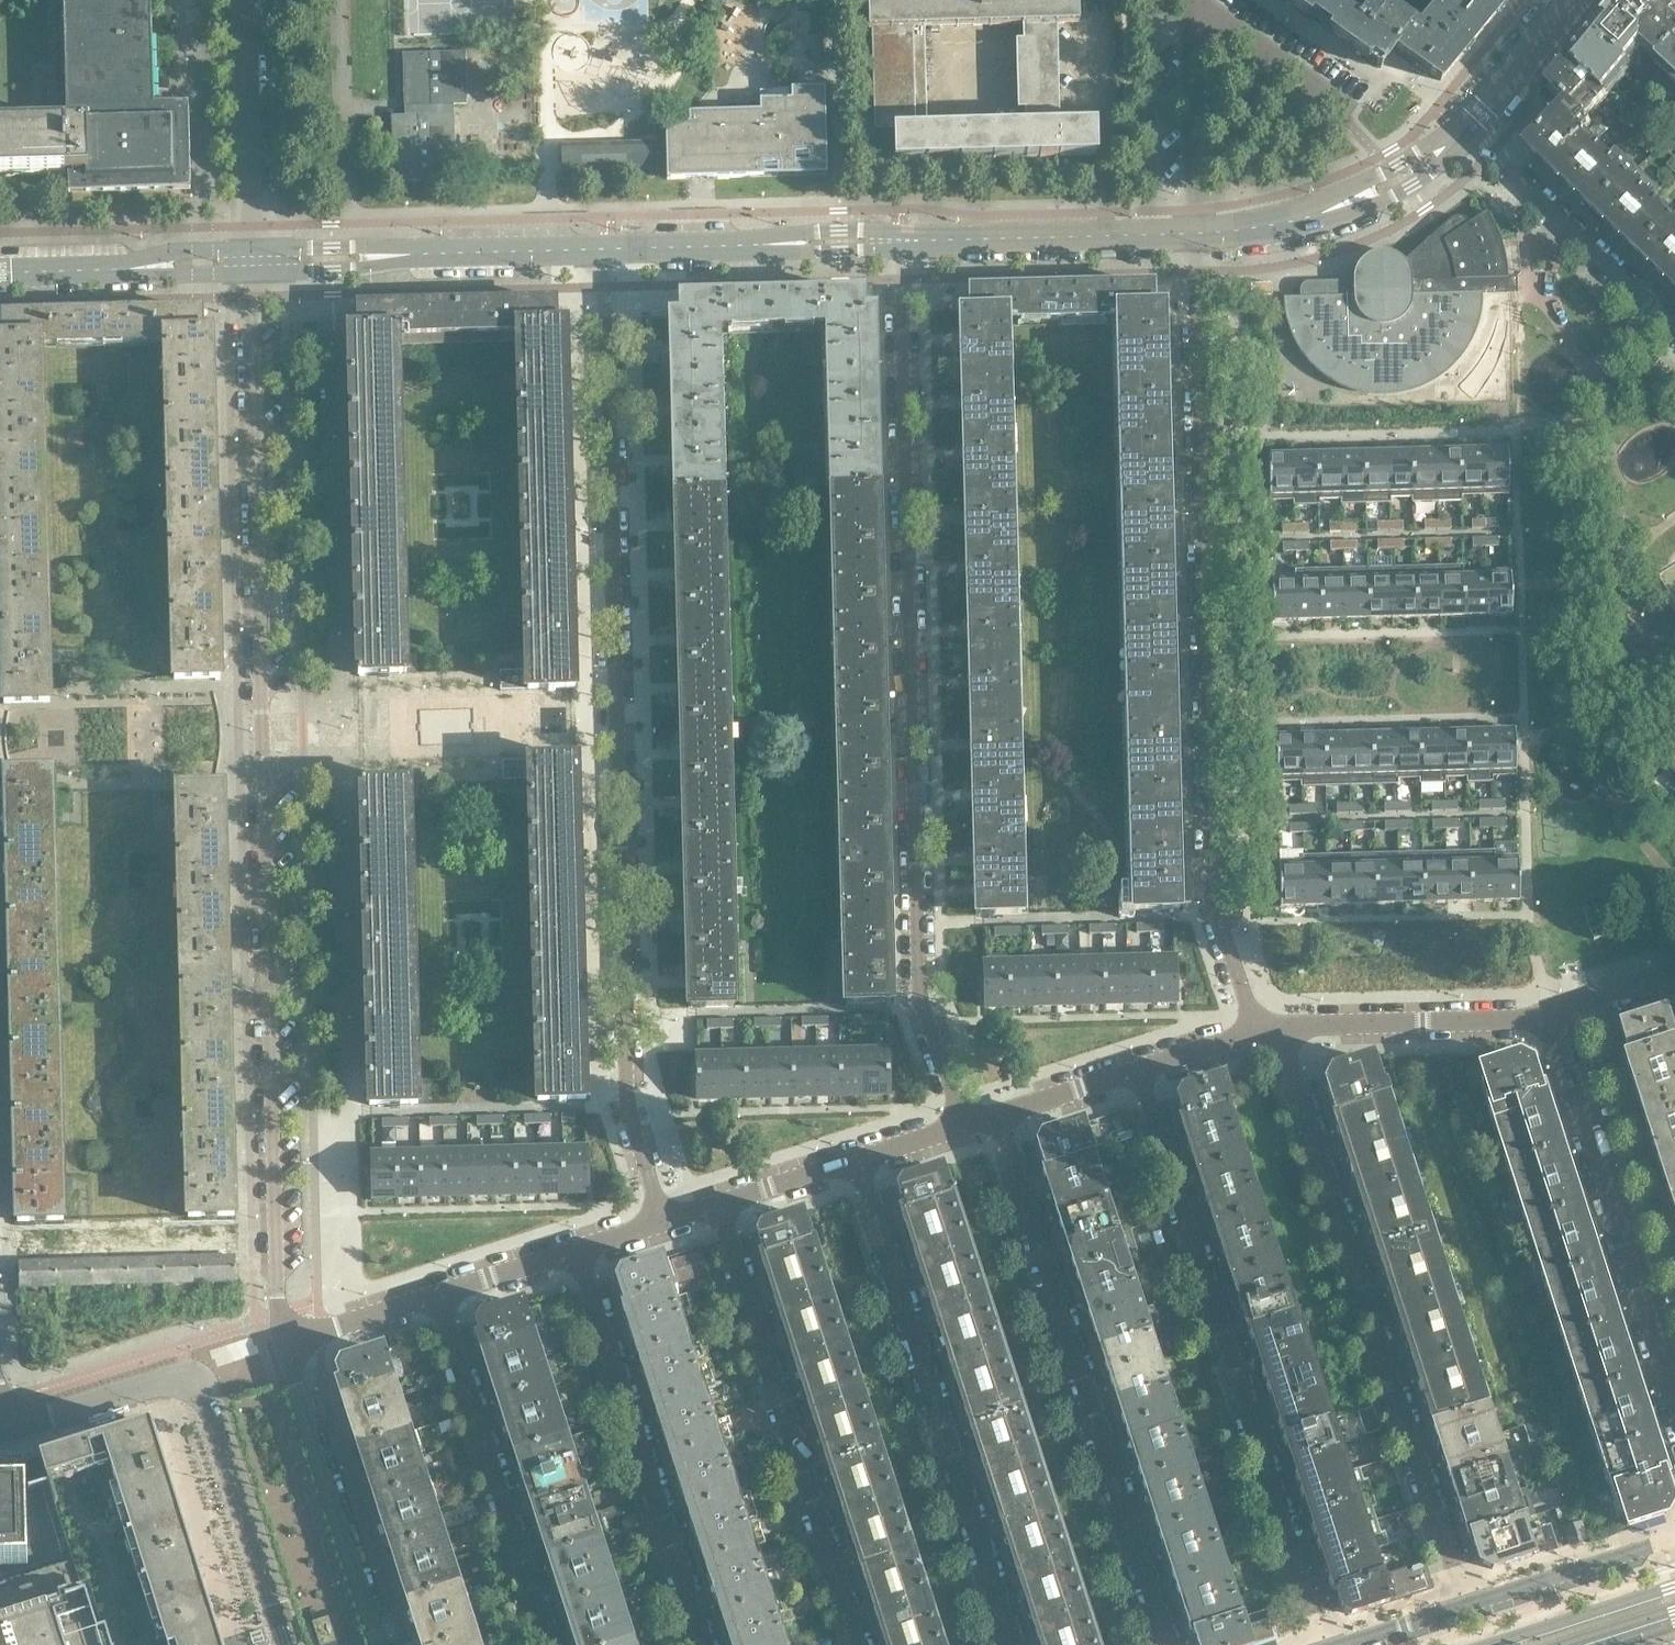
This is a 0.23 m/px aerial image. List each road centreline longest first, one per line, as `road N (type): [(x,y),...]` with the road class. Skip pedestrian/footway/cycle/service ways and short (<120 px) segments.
road 1 (residential): [(286,1344),(276,1247),(253,260)]
road 2 (residential): [(608,250),(614,1012),(667,1218)]
road 3 (residential): [(968,1121),(930,1010),(914,920),(910,250)]
road 4 (residential): [(1193,233),(1204,274),(1209,680),(1226,911),(1264,1022)]
road 5 (residential): [(1456,1605),(1264,1022)]
road 6 (residential): [(1133,1065),(1323,1644)]
road 7 (residential): [(1169,1644),(995,1113)]
road 8 (residential): [(855,1157),(1016,1644)]
road 9 (residential): [(860,1644),(711,1204)]
road 10 (residential): [(571,1250),(699,1644)]
road 11 (residential): [(1674,1391),(1556,1012)]
road 12 (residential): [(550,1644),(439,1293)]
road 13 (unclassified): [(253,260),(608,250)]
road 14 (residential): [(379,1644),(286,1344)]
road 15 (unclassified): [(608,250),(910,250)]
road 16 (unclassified): [(1193,233),(1275,228),(1348,208),(1400,184),(1467,134)]
road 17 (residential): [(1264,1022),(1462,1023),(1556,1012)]
road 18 (residential): [(1467,134),(1674,334)]
road 19 (residential): [(288,1644),(207,1398),(190,1379)]
road 20 (unclassified): [(910,250),(1193,233)]
road 21 (residential): [(253,260),(245,0)]
road 22 (unclassified): [(0,268),(253,260)]
road 23 (residential): [(1193,233),(1188,0)]
road 24 (residential): [(1674,1539),(1456,1605)]
road 25 (residential): [(0,1425),(190,1379)]
road 26 (secondary): [(1674,1588),(1501,1644)]
road 27 (residential): [(1337,106),(1199,0)]
road 28 (unclassified): [(1467,134),(1568,0)]
road 29 (residential): [(286,1344),(439,1293)]
road 30 (residential): [(711,1204),(855,1157)]
road 31 (residential): [(995,1113),(1133,1065)]
road 32 (residential): [(439,1293),(571,1250)]
road 33 (residential): [(1133,1065),(1264,1022)]
road 34 (residential): [(1456,1605),(1328,1644)]
road 35 (residential): [(1556,1012),(1674,966)]

